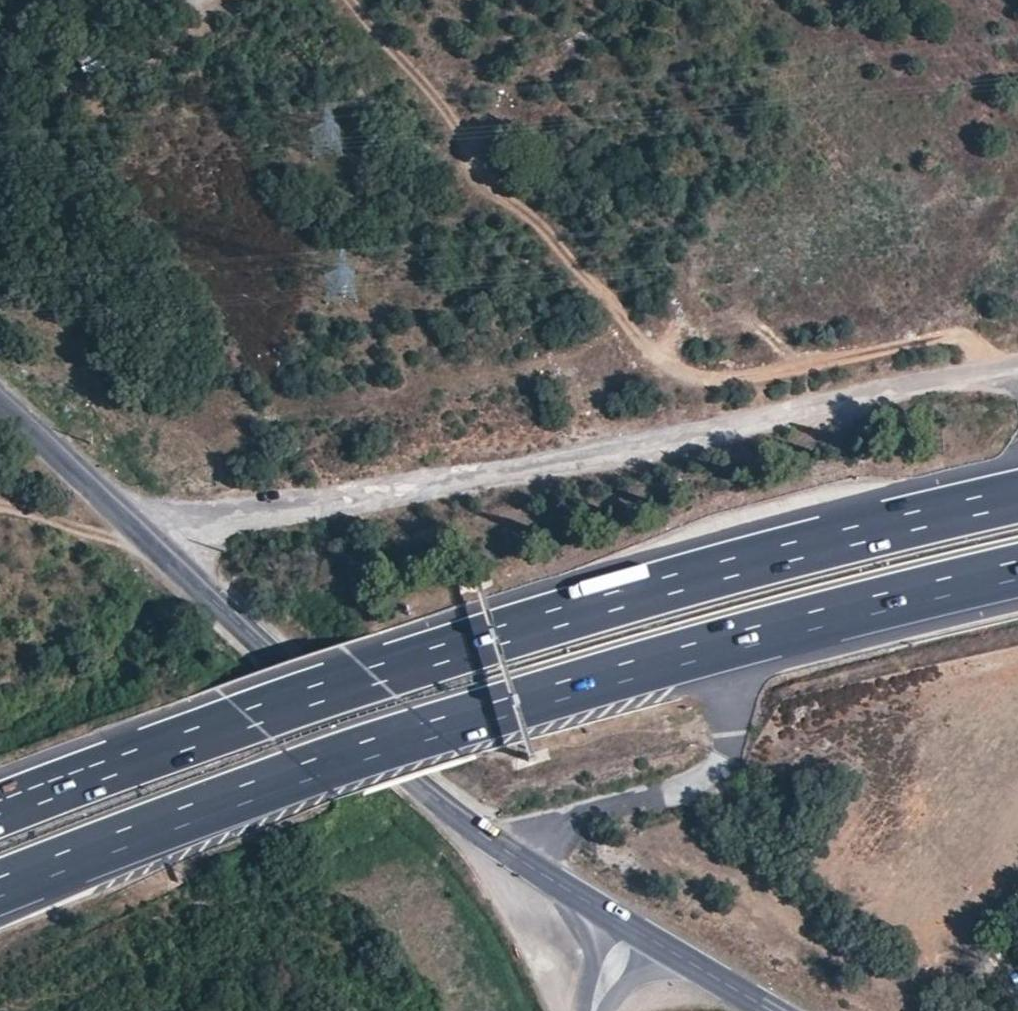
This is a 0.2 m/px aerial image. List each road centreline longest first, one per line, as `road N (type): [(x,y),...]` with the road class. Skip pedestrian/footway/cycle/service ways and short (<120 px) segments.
road 1 (motorway): [(0,887),(432,729),(715,646),(1017,570)]
road 2 (motorway): [(1017,497),(631,596),(246,719),(0,810)]
road 3 (unclassified): [(1017,368),(225,519),(151,548)]
road 4 (track): [(332,0),(687,385),(787,376),(973,337),(1017,366)]
road 5 (primary): [(573,898),(499,851),(418,784),(151,548)]
road 6 (primary): [(151,548),(0,403)]
road 7 (track): [(0,512),(151,548)]

